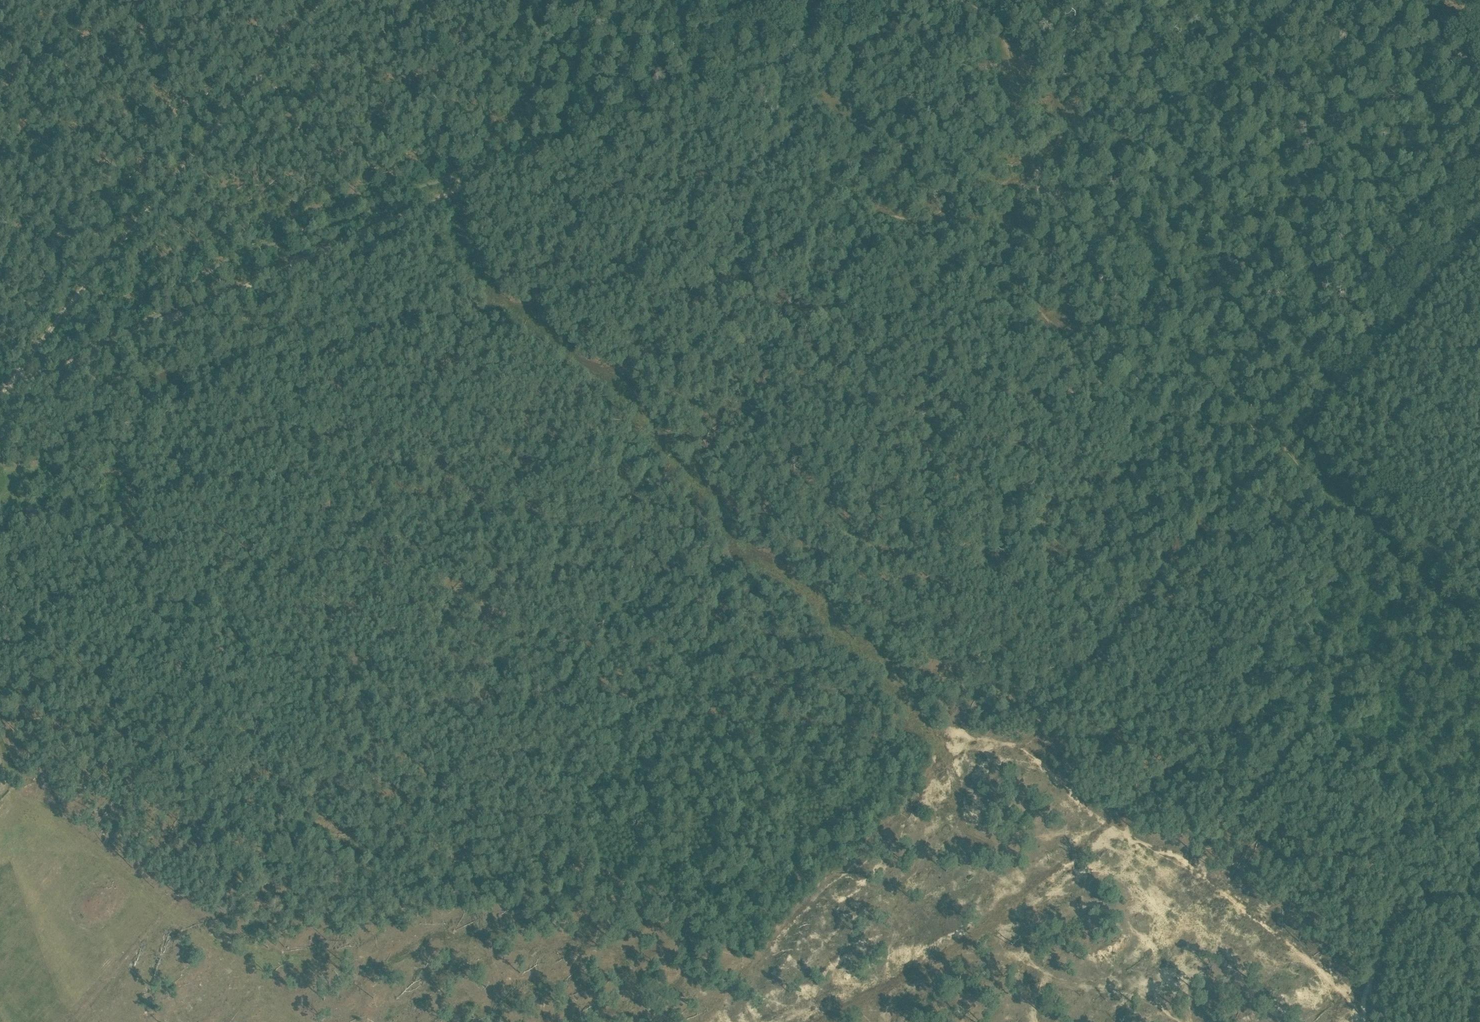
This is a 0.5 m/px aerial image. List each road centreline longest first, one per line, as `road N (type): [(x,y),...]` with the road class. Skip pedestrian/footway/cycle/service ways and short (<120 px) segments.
road 1 (track): [(0,396),(888,0)]
road 2 (track): [(303,0),(0,378)]

